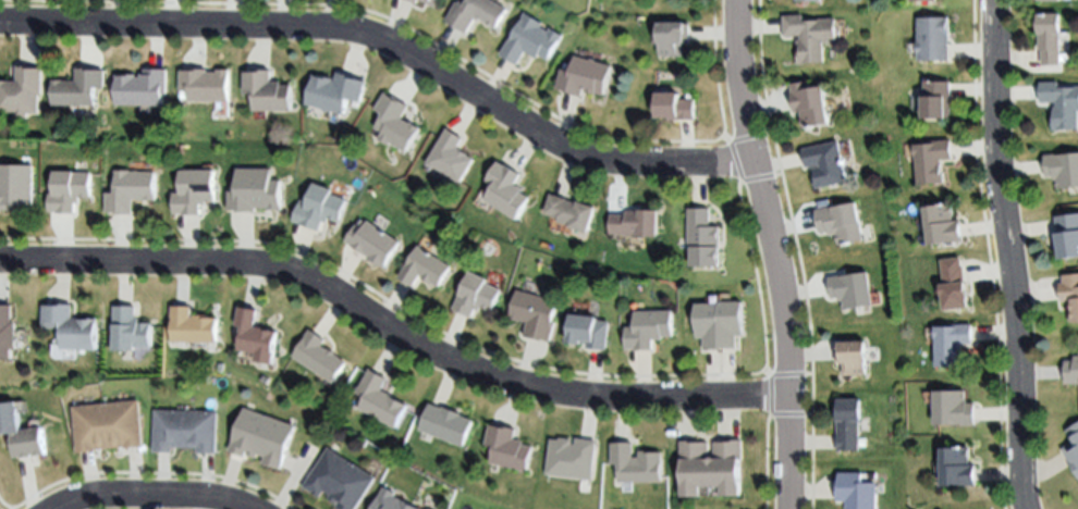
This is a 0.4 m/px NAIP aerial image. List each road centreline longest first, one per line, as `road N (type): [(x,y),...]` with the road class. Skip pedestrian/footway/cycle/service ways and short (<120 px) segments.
road 1 (residential): [(788,397),(629,401),(503,384),(429,355),(320,287),(264,268),(0,264)]
road 2 (residential): [(755,164),(633,166),(580,158),(396,50),(344,30),(0,24)]
road 3 (residential): [(737,0),(740,79),(785,331),(788,508)]
road 4 (residential): [(999,0),(1030,508)]
road 5 (residential): [(241,508),(187,498),(107,497),(55,508)]

